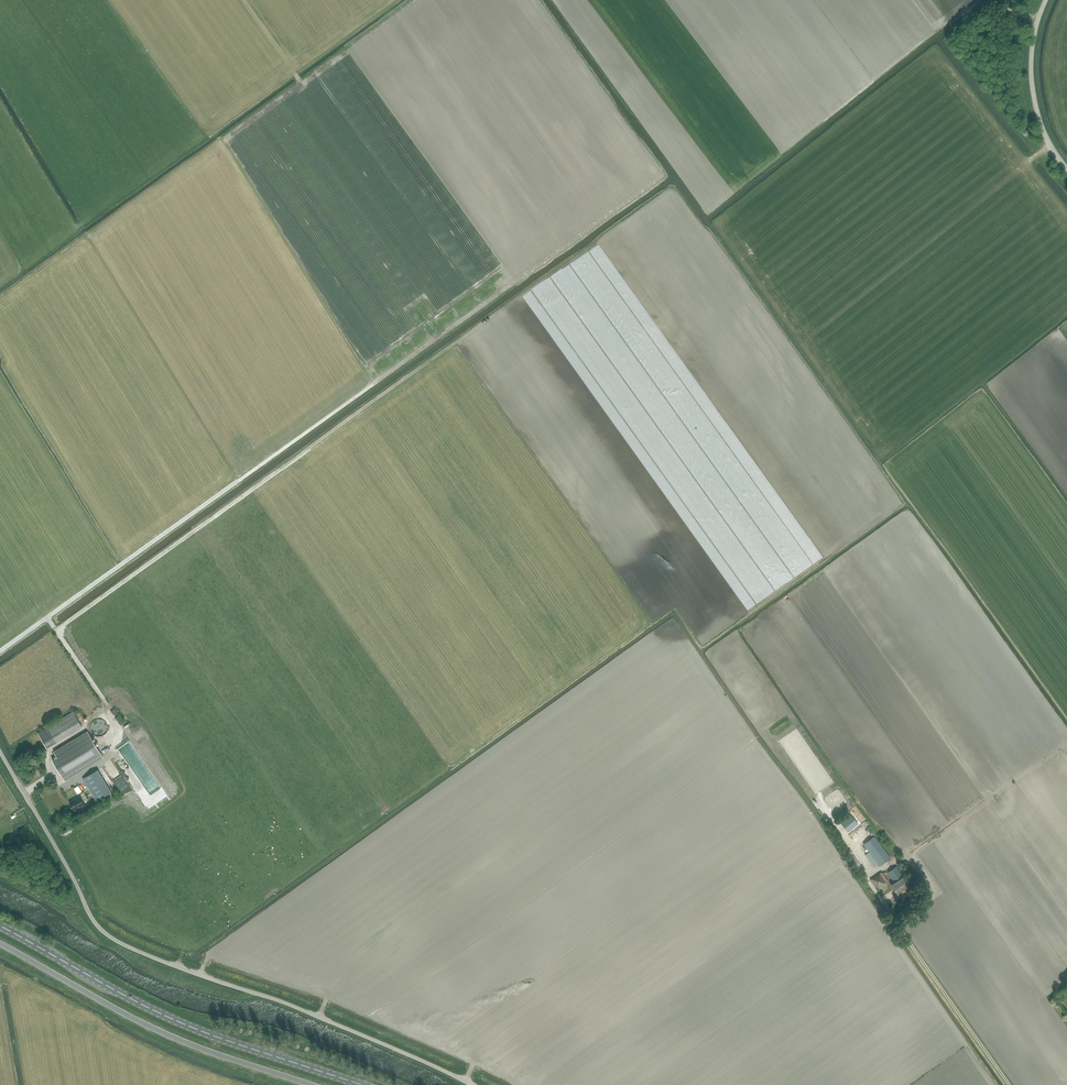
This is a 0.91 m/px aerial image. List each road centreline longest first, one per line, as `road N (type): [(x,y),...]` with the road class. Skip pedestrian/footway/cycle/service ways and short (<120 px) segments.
road 1 (unclassified): [(471,1084),(107,935),(0,752)]
road 2 (primary): [(363,1084),(185,1024),(0,925)]
road 3 (unclassified): [(0,943),(159,1031),(313,1084)]
road 4 (unclassified): [(1066,168),(1034,98),(1033,41),(1046,0)]

